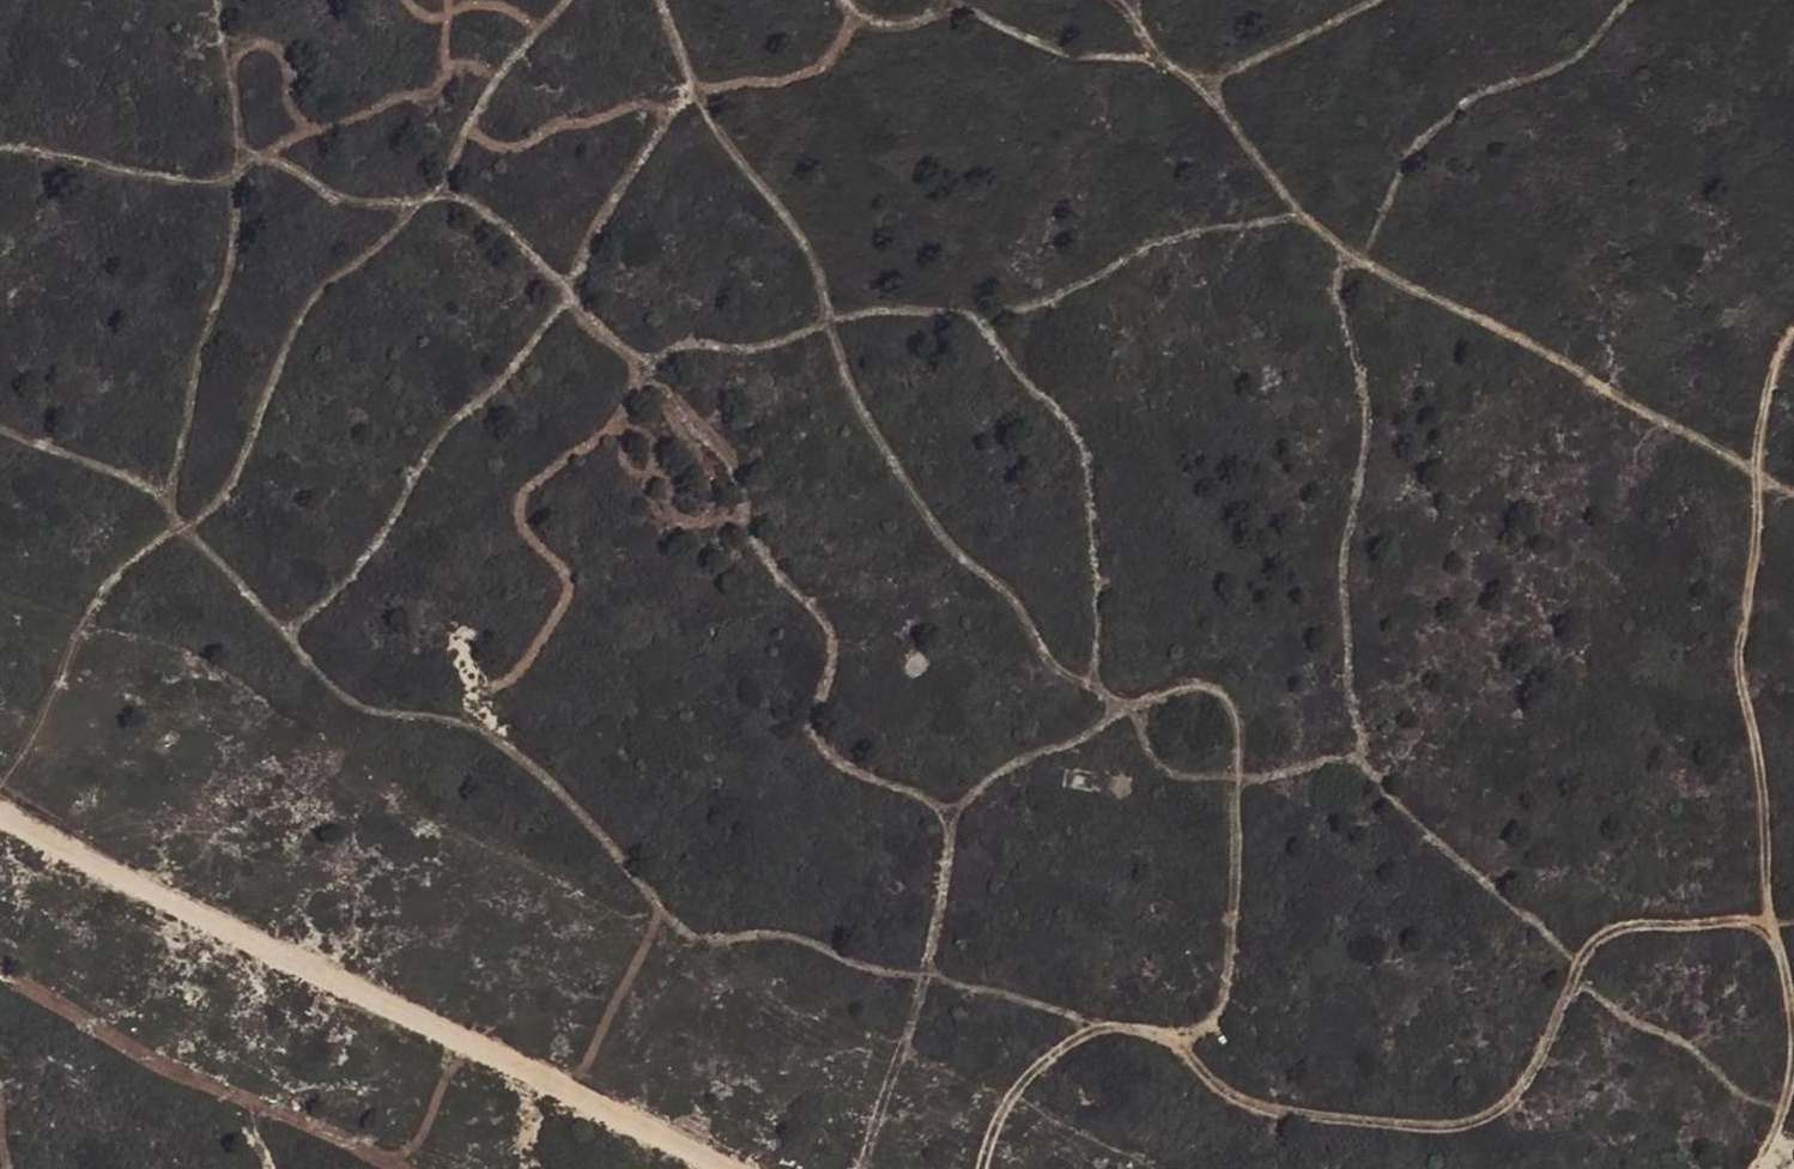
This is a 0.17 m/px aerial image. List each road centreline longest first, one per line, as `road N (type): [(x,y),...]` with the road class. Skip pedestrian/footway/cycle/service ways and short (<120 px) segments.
road 1 (track): [(1742,1168),(1786,1093),(1792,1058),(1789,989),(1758,883),(1755,739),(1737,636),(1760,531),(1748,418),(1754,381),(1793,313)]
road 2 (track): [(0,810),(373,988),(708,1168)]

